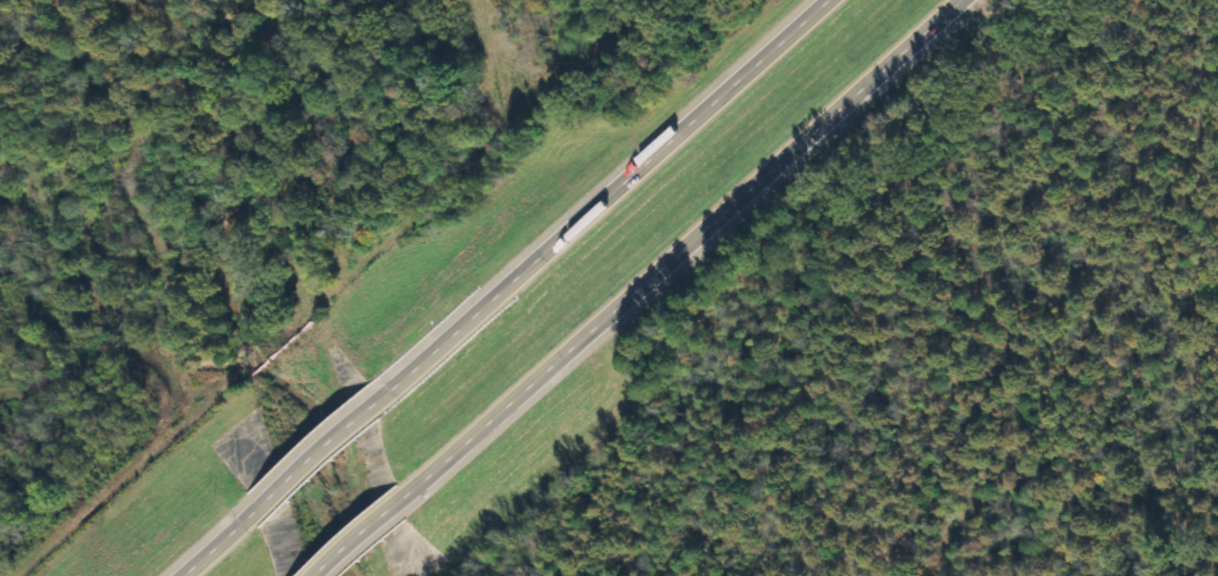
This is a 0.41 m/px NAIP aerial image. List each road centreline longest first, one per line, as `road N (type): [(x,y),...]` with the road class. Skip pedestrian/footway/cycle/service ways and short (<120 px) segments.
road 1 (motorway): [(412,495),(974,0)]
road 2 (motorway): [(842,0),(394,395)]
road 3 (motorway): [(394,395),(232,537)]

